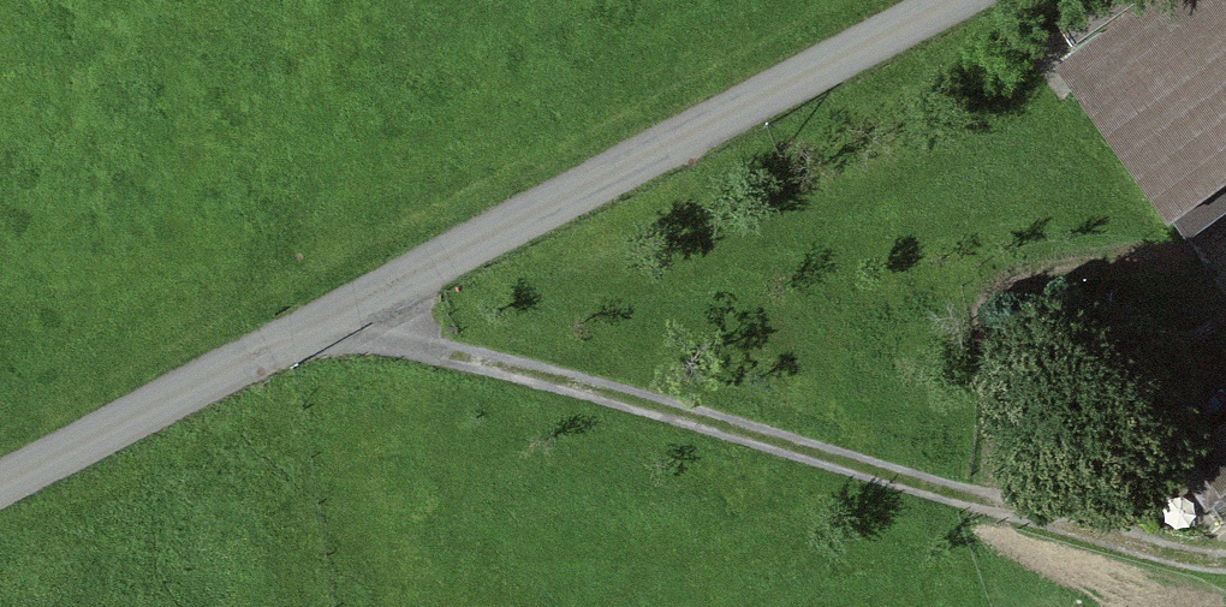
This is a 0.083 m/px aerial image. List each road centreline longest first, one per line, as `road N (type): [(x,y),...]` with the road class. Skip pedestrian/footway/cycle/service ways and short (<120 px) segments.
road 1 (unclassified): [(955,0),(0,484)]
road 2 (track): [(1225,567),(326,319)]

